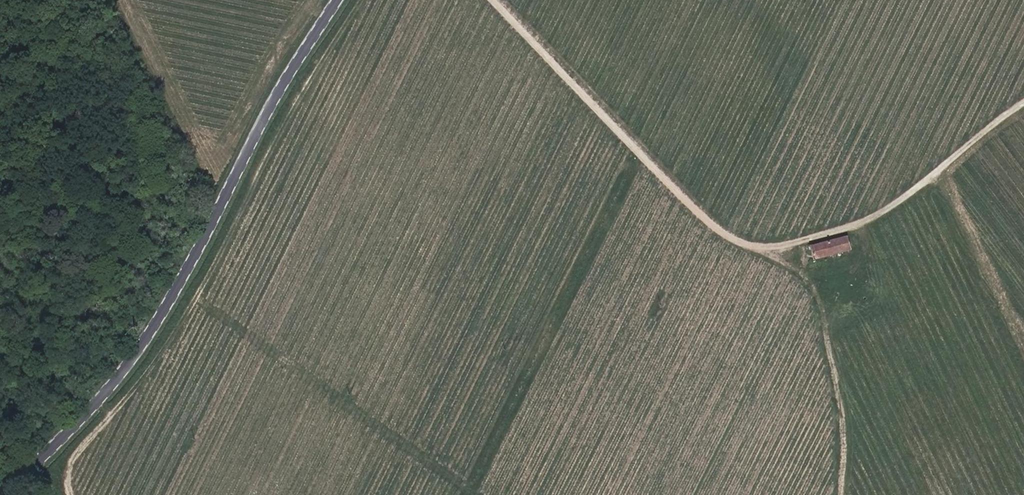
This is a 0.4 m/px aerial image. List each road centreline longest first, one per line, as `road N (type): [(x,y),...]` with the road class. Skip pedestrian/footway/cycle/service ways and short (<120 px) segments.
road 1 (track): [(496,0),(702,221),(748,247),(811,239),(896,203),(1023,104)]
road 2 (unclassified): [(333,0),(159,320),(14,494)]

